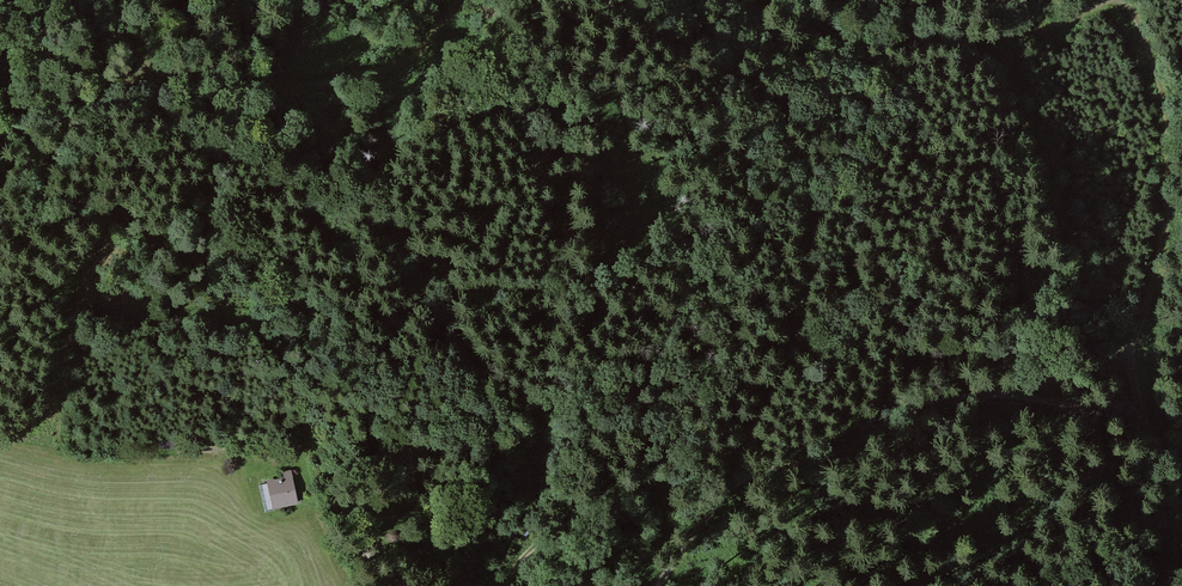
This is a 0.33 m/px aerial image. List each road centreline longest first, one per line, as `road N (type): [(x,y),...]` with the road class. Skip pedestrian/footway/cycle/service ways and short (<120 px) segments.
road 1 (track): [(1181,462),(1141,427),(1086,403),(1017,393),(946,400),(824,462),(606,494),(498,585)]
road 2 (track): [(657,585),(740,477),(739,455),(781,367),(804,293),(813,234),(802,178),(777,131),(678,0)]
road 3 (track): [(1017,393),(1079,372),(1121,347),(1000,66),(946,34),(817,36),(775,0)]
road 4 (track): [(452,0),(431,40),(384,68),(254,92),(157,78),(119,83),(94,98),(38,169),(0,195)]
road 5 (track): [(1141,427),(1121,347),(1136,336),(1162,244),(1167,147),(1153,58),(1124,0)]
road 6 (track): [(814,585),(942,426),(946,400)]
road 7 (track): [(1103,0),(1013,42),(1000,66)]

